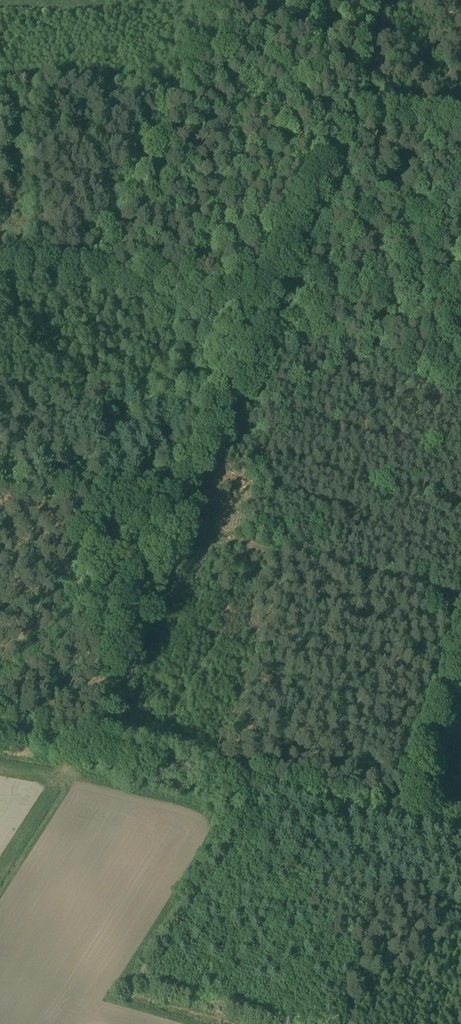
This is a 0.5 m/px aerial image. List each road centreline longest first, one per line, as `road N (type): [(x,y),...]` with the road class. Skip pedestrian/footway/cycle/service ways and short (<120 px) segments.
road 1 (unclassified): [(0,734),(460,834)]

